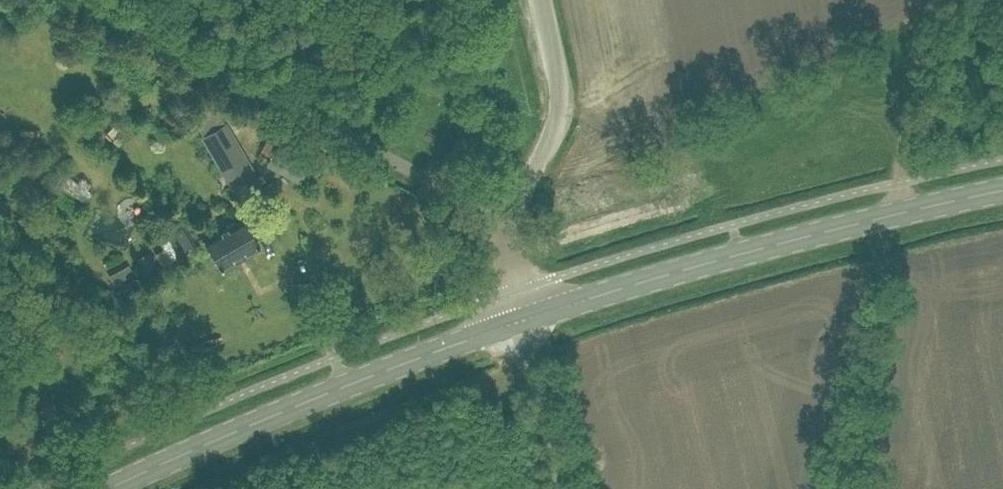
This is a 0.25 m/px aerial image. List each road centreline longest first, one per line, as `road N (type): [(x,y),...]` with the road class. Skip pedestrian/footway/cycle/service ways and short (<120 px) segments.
road 1 (unclassified): [(520,324),(487,235),(461,201),(93,0)]
road 2 (secondary): [(520,324),(892,214),(1002,192)]
road 3 (secondary): [(108,488),(520,324)]

